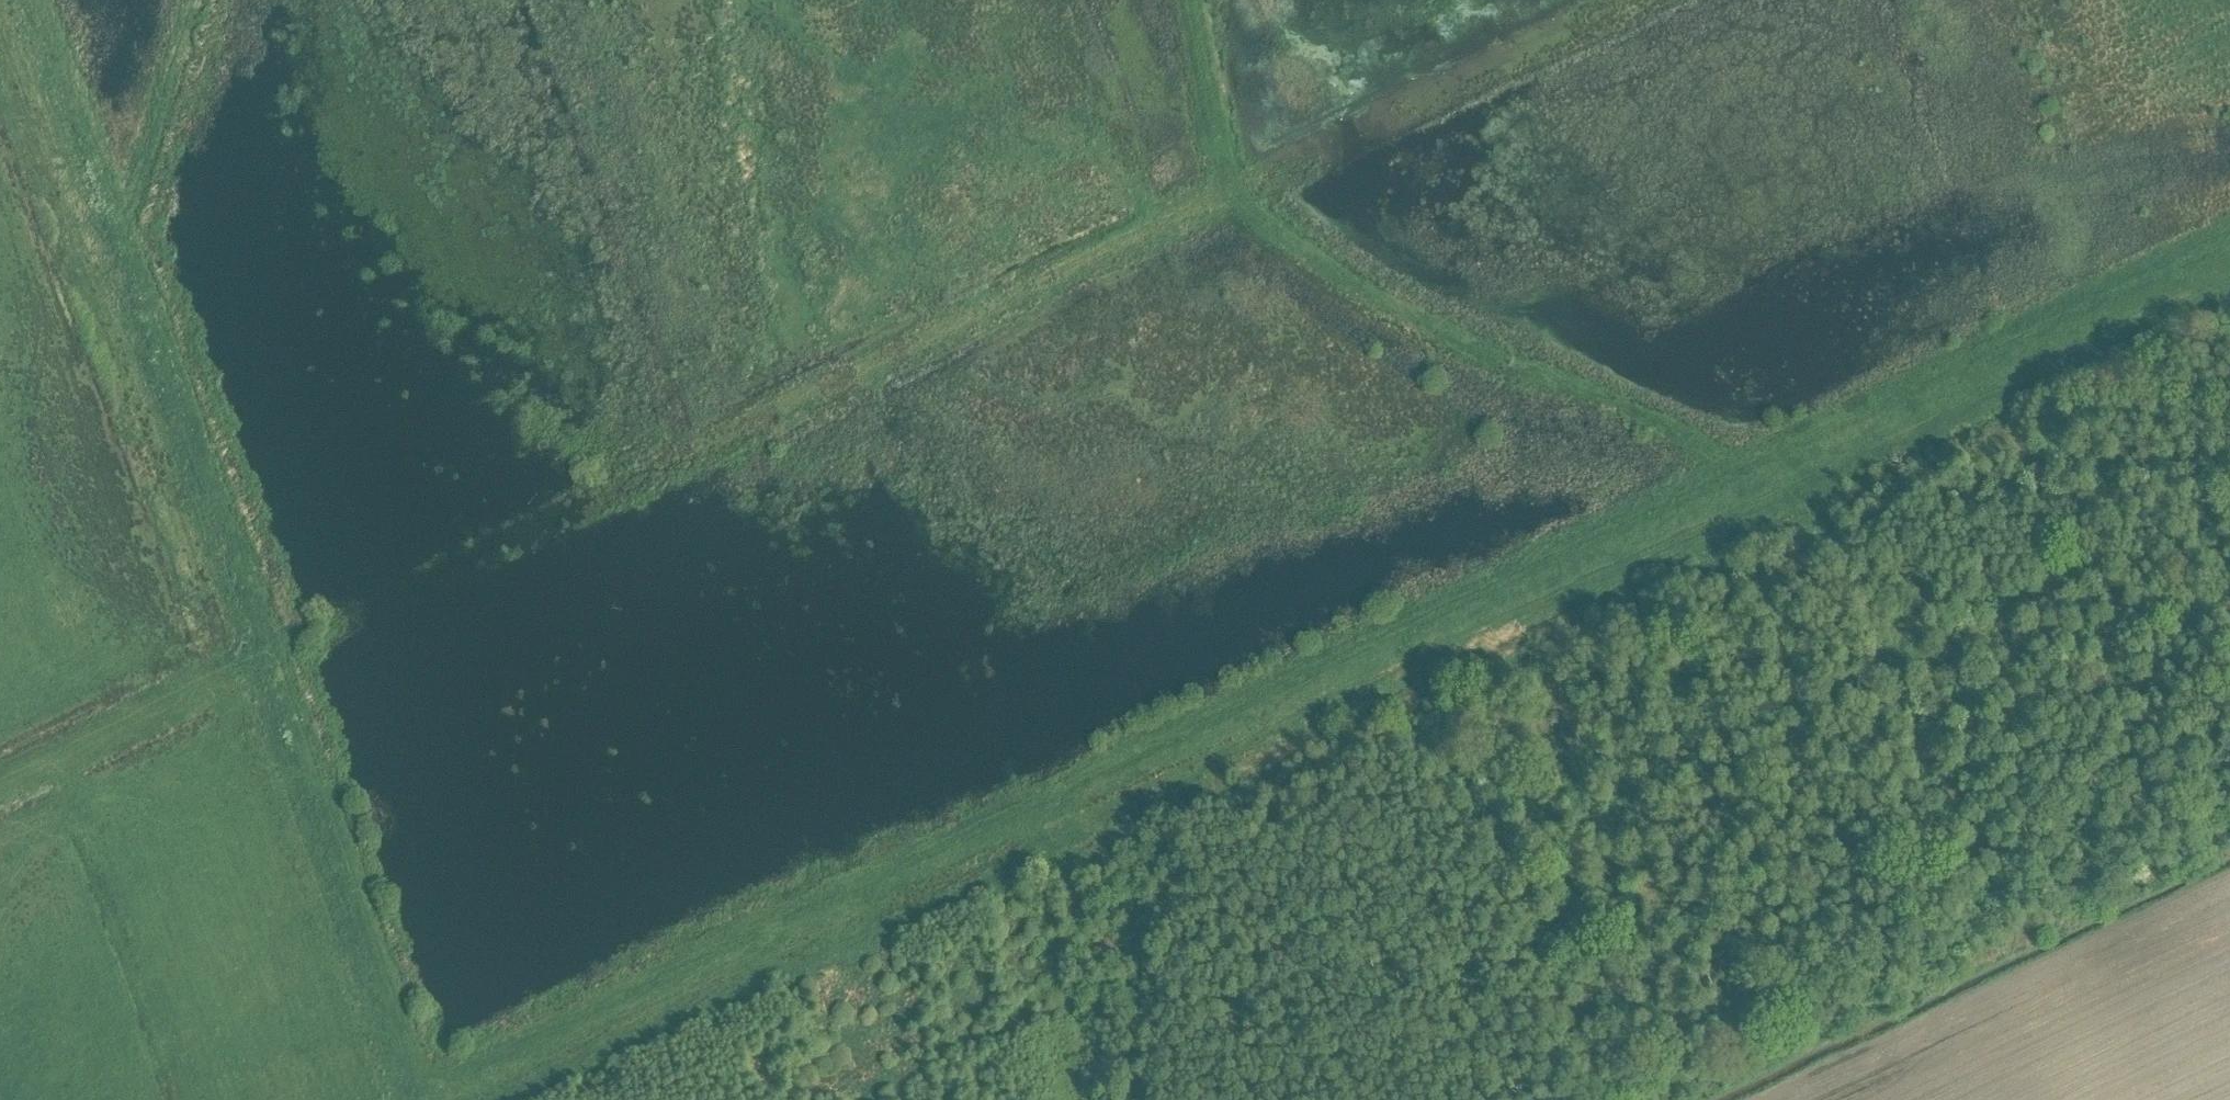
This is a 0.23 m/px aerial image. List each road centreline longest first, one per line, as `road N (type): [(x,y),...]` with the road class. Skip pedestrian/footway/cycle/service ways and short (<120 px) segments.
road 1 (track): [(0,785),(224,677)]

